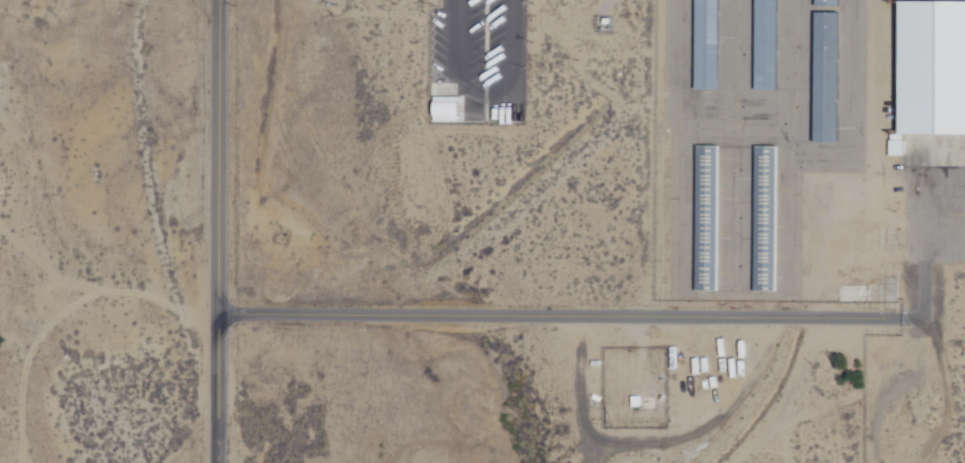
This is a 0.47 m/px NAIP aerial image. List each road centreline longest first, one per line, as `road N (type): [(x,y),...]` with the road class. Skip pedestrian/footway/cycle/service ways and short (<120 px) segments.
road 1 (residential): [(216,314),(216,0)]
road 2 (residential): [(215,462),(216,314)]

